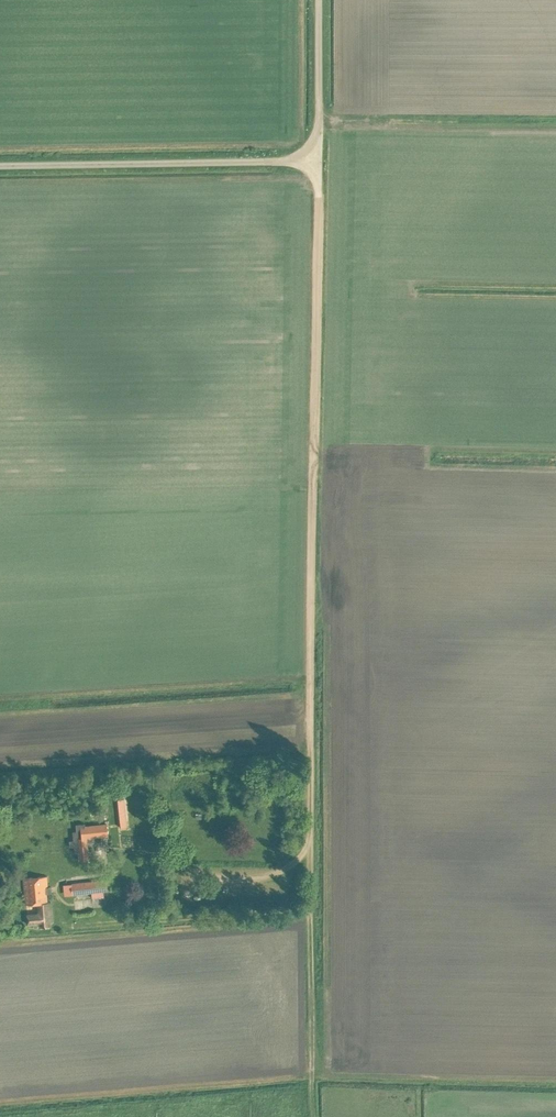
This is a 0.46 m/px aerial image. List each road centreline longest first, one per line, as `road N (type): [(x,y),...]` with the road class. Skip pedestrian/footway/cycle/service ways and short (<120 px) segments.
road 1 (track): [(319,160),(311,631),(314,1116)]
road 2 (unclassified): [(0,165),(319,160),(319,0)]

